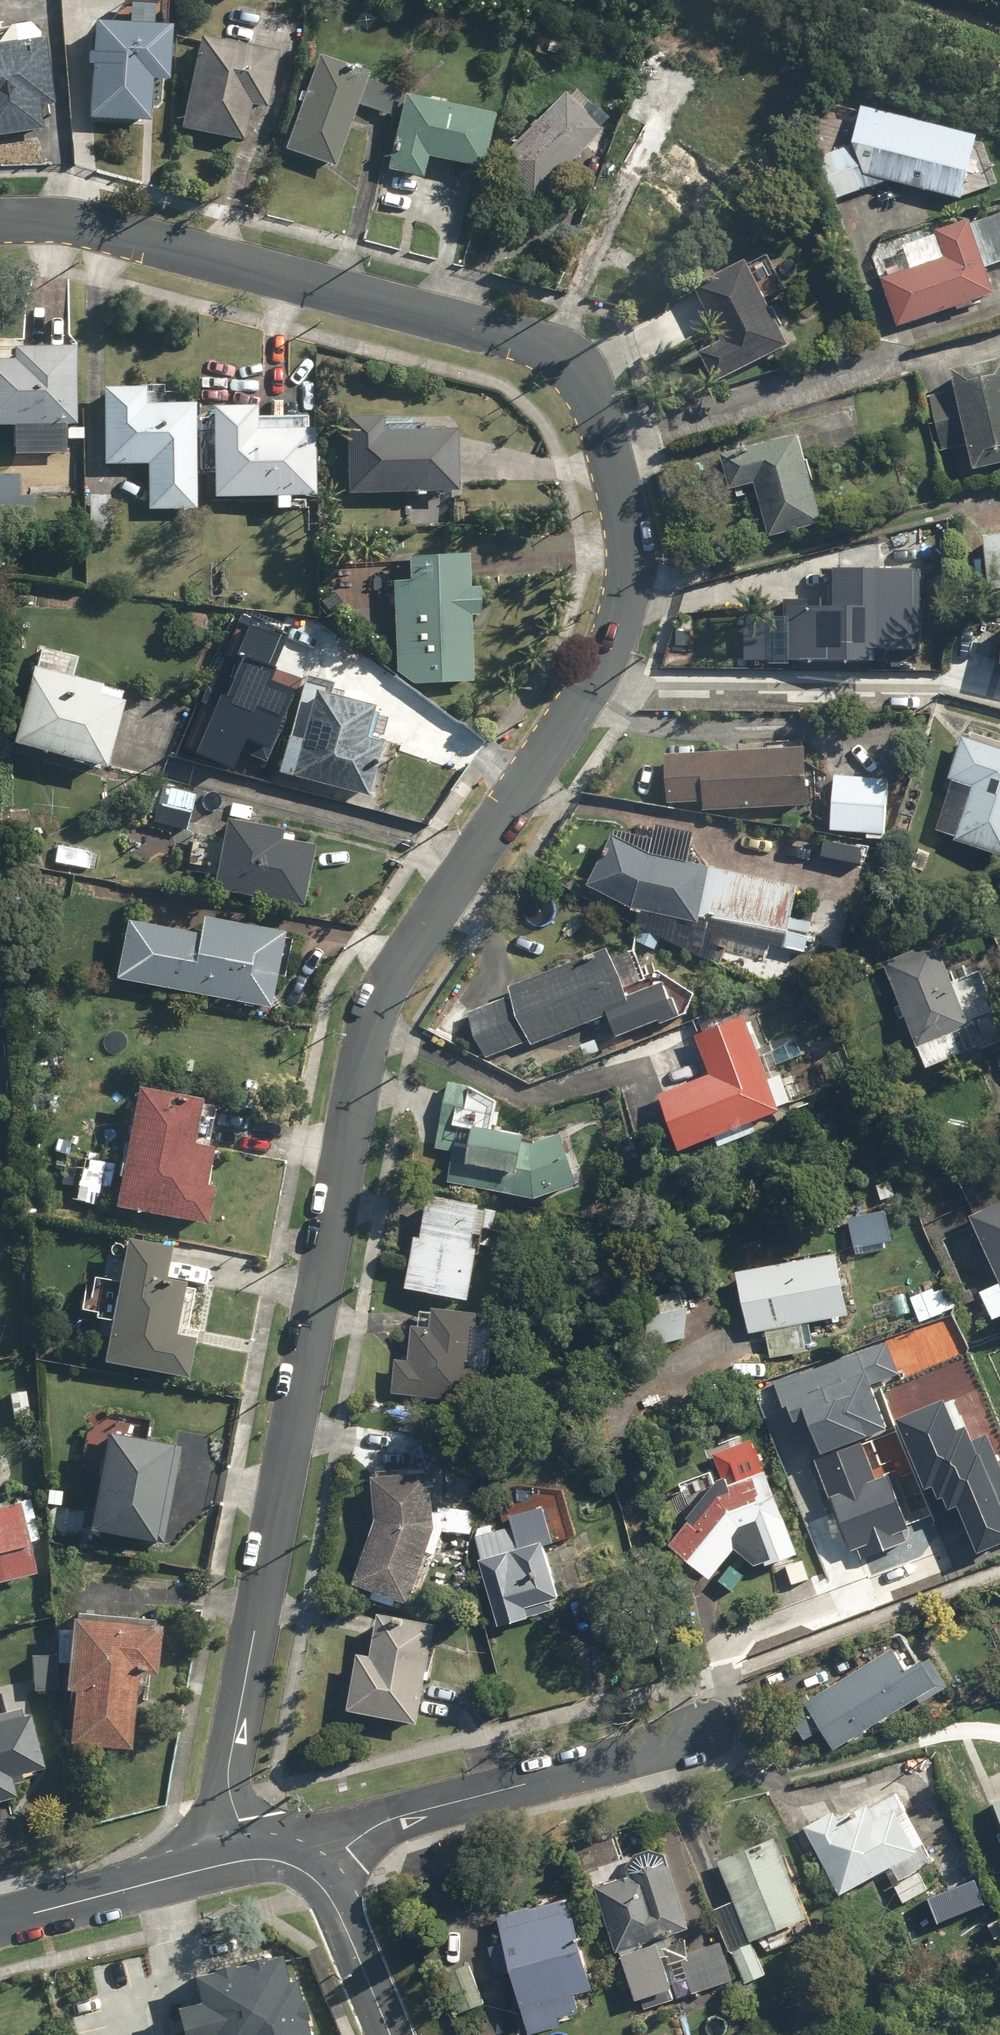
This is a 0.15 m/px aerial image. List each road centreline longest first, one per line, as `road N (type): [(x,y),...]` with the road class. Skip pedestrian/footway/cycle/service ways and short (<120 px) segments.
road 1 (residential): [(0,220),(101,229),(551,351),(591,400),(624,511),(622,604),(597,673),(405,958),(367,1036),(213,1866)]
road 2 (residential): [(703,1737),(386,1824),(306,1871)]
road 3 (residential): [(213,1866),(0,1921)]
road 4 (residential): [(392,2034),(333,1900),(306,1871)]

